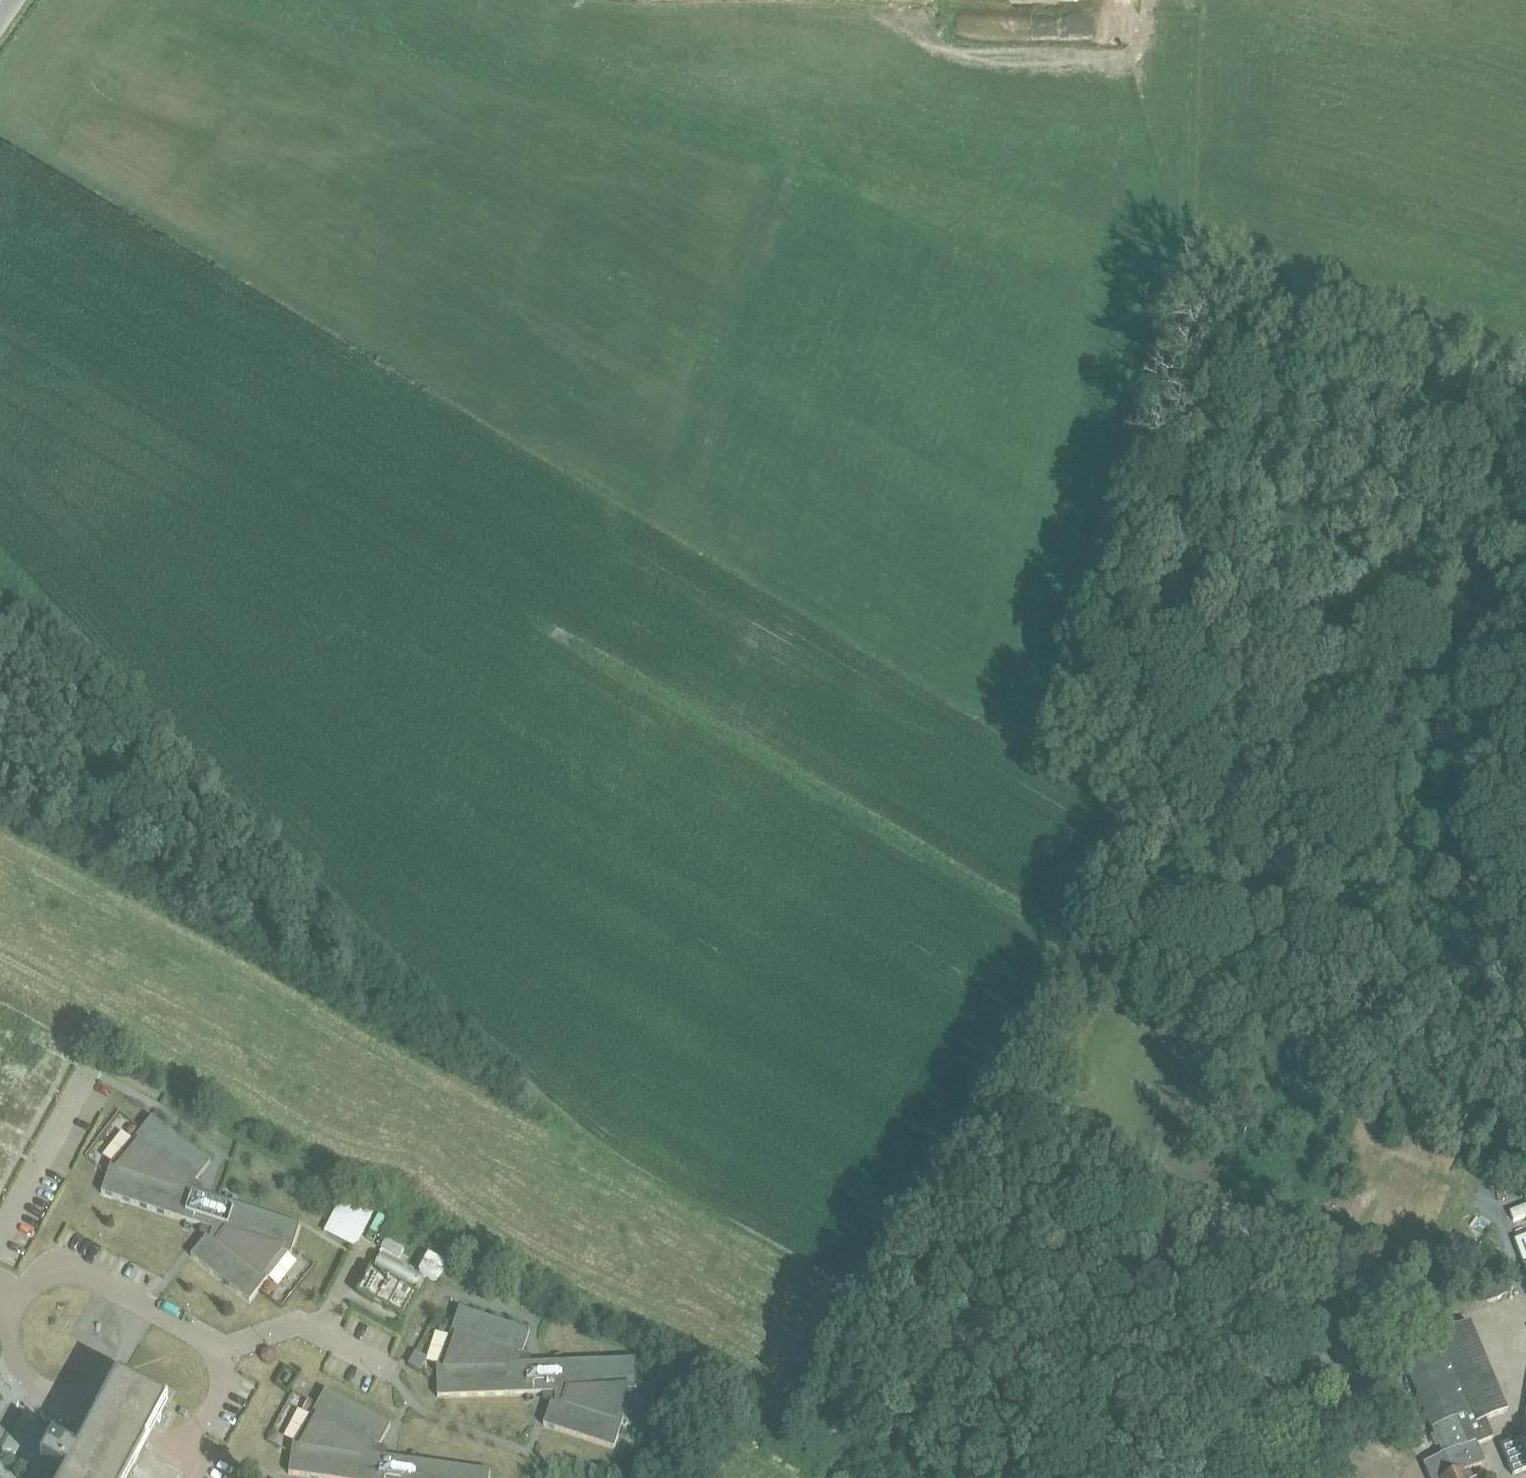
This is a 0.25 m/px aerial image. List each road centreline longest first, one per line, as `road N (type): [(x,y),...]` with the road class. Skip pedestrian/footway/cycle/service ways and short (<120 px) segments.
road 1 (residential): [(12,1311),(16,1362),(40,1385),(73,1392),(105,1380),(125,1353),(128,1319),(111,1289)]
road 2 (residential): [(224,1346),(234,1375),(200,1439),(198,1477)]
road 3 (residential): [(111,1289),(224,1346)]
road 4 (residential): [(111,1289),(81,1273),(47,1275),(12,1311)]

